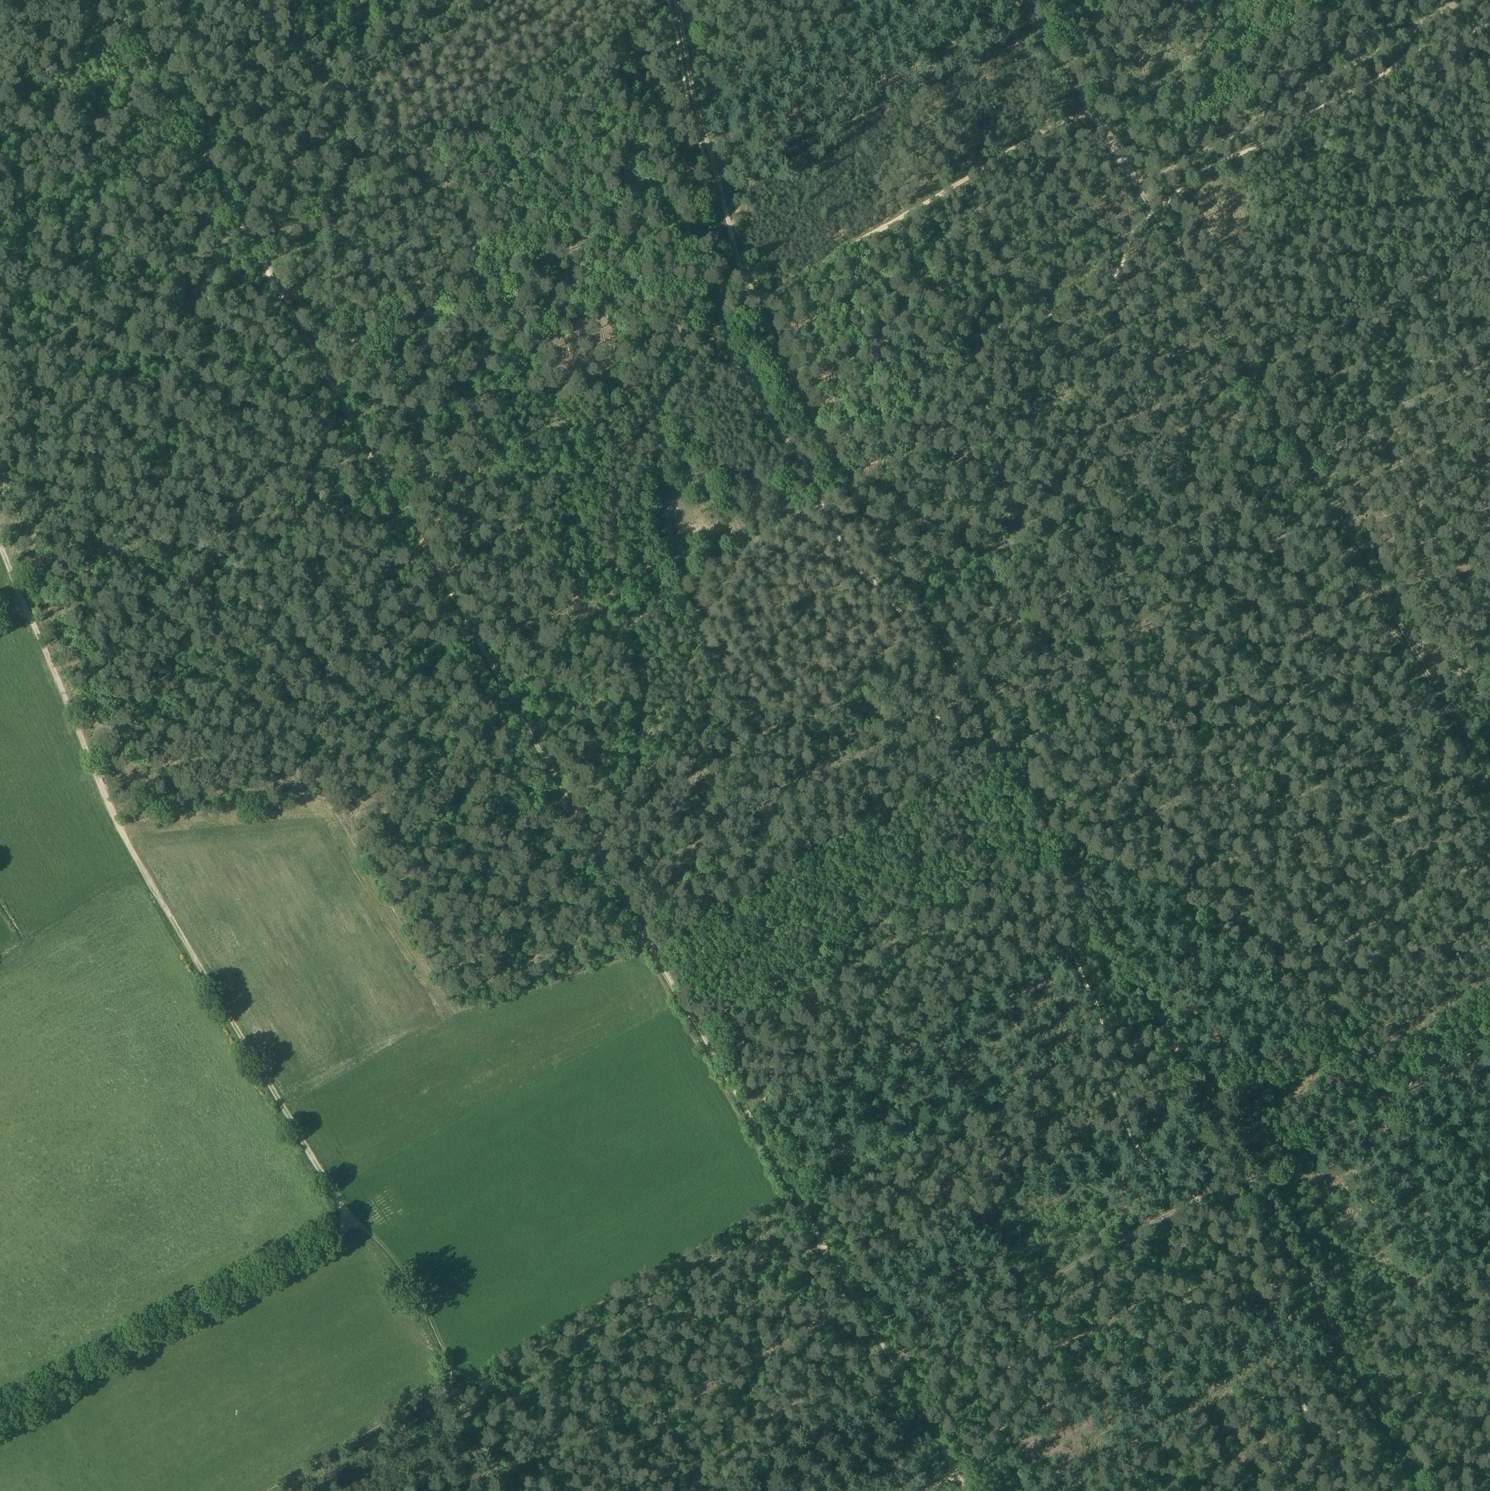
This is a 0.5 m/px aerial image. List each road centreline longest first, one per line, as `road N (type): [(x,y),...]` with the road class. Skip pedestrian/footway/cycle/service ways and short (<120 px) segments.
road 1 (track): [(604,861),(480,617),(114,0)]
road 2 (track): [(738,250),(784,362),(1197,1096)]
road 3 (track): [(1354,555),(656,951)]
road 4 (track): [(1082,113),(1489,791)]
road 5 (track): [(348,1224),(111,808),(25,605)]
road 6 (track): [(885,1358),(970,1326),(1291,1157),(1489,1040)]
road 7 (track): [(1197,1096),(1420,1490)]
road 8 (track): [(0,1420),(348,1224)]
road 9 (track): [(849,1289),(509,1484)]
road 10 (track): [(1133,187),(1468,0)]
road 11 (track): [(754,292),(1082,113)]
road 12 (track): [(1489,927),(1197,1096)]
road 13 (track): [(208,155),(276,124),(483,0)]
road 14 (track): [(509,1484),(386,1245),(368,1228),(348,1224)]
road 15 (track): [(676,0),(738,250)]
road 16 (track): [(849,1289),(964,1490)]
road 17 (track): [(1090,0),(1034,32),(1082,113)]

